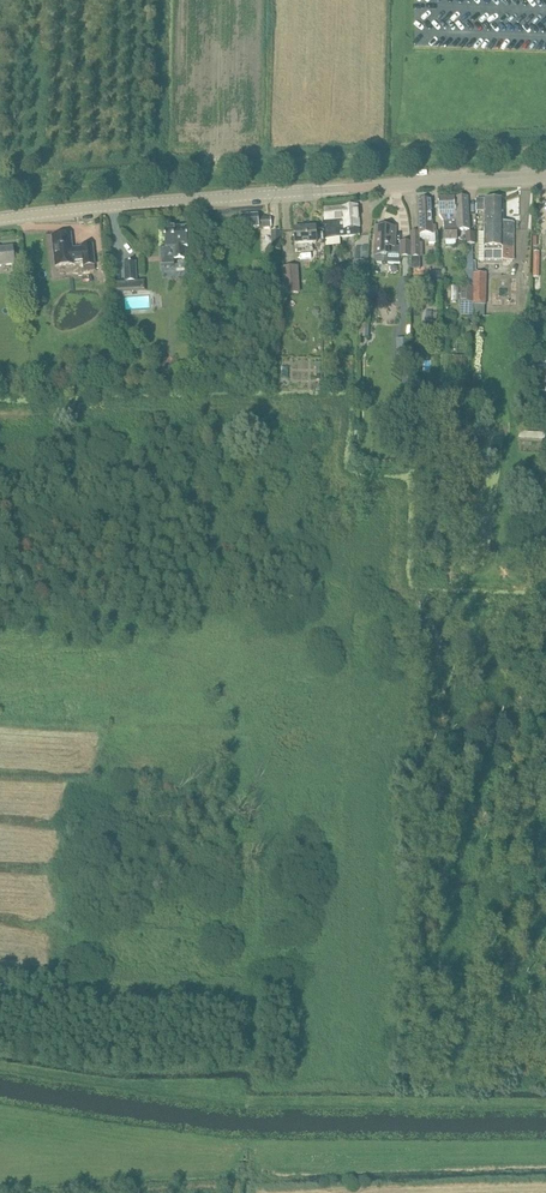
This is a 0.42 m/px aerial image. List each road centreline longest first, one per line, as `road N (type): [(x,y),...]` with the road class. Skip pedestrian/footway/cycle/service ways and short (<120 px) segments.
road 1 (tertiary): [(0,219),(545,176)]

